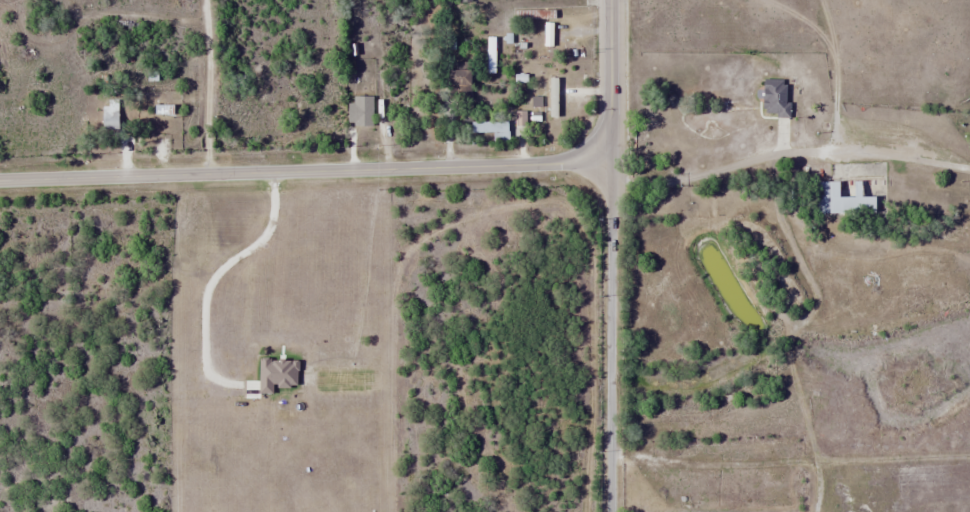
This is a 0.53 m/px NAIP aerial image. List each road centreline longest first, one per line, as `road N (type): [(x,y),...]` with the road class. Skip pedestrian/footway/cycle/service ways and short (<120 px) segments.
road 1 (tertiary): [(595,148),(560,161),(0,179)]
road 2 (residential): [(613,511),(612,190),(595,148)]
road 3 (tertiary): [(595,148),(612,115),(612,0)]

